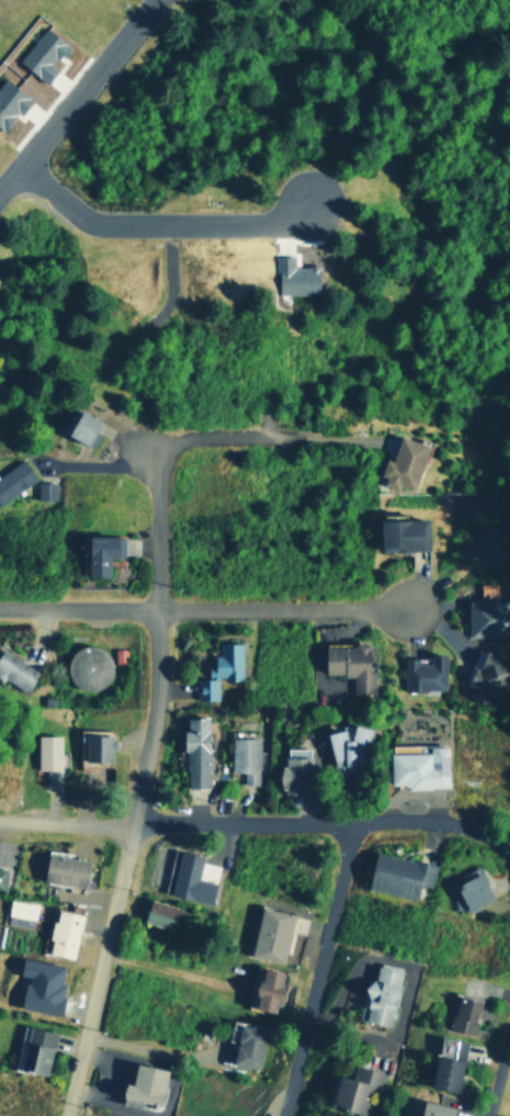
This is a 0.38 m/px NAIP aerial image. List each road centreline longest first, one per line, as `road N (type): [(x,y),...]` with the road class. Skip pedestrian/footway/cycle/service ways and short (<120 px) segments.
road 1 (residential): [(509,853),(483,831),(451,823),(0,820)]
road 2 (residential): [(23,161),(59,199),(102,222),(293,221),(316,210)]
road 3 (residential): [(61,1115),(131,823)]
road 4 (residential): [(284,1115),(358,826)]
road 5 (residential): [(156,608),(408,607)]
road 6 (residential): [(0,187),(155,0)]
road 7 (residential): [(131,823),(156,608)]
road 8 (residential): [(156,608),(152,438)]
road 9 (residential): [(156,608),(0,606)]

